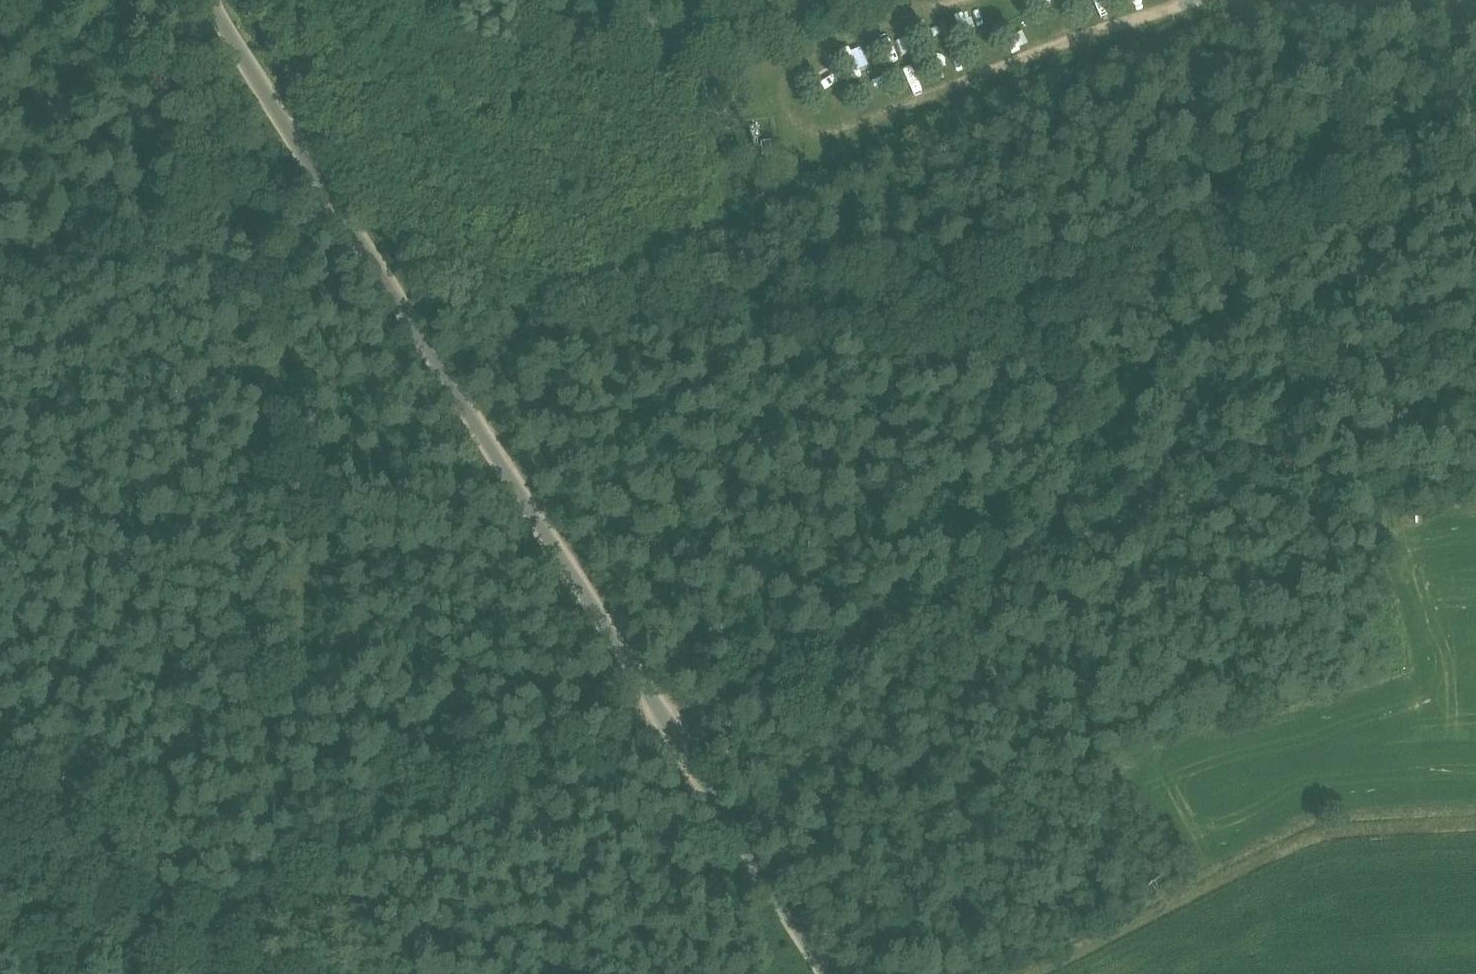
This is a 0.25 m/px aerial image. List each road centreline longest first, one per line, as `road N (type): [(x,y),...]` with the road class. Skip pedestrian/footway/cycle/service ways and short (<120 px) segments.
road 1 (unclassified): [(826,973),(207,0)]
road 2 (unclassified): [(825,0),(787,19),(657,31),(560,0)]

